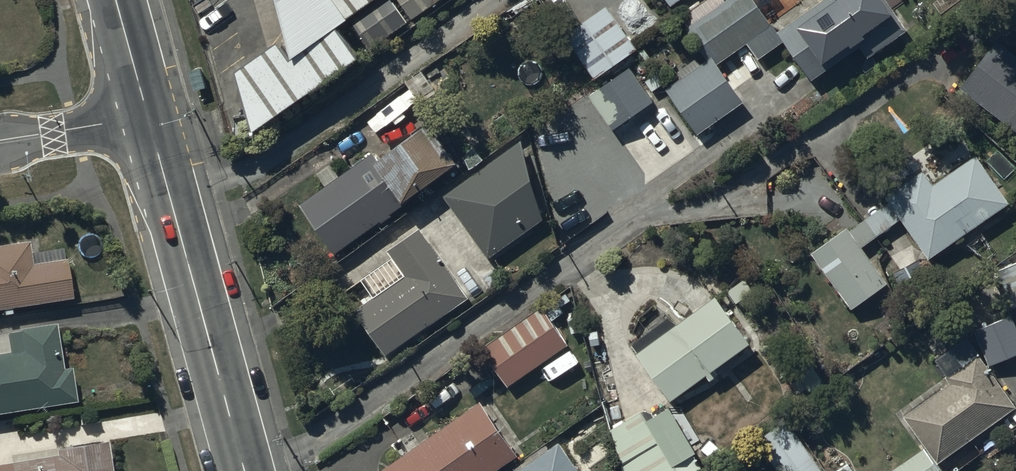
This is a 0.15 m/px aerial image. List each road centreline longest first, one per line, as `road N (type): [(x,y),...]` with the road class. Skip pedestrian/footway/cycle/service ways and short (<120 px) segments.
road 1 (secondary): [(245,470),(148,118)]
road 2 (residential): [(148,118),(0,142)]
road 3 (secondary): [(148,118),(116,0)]

